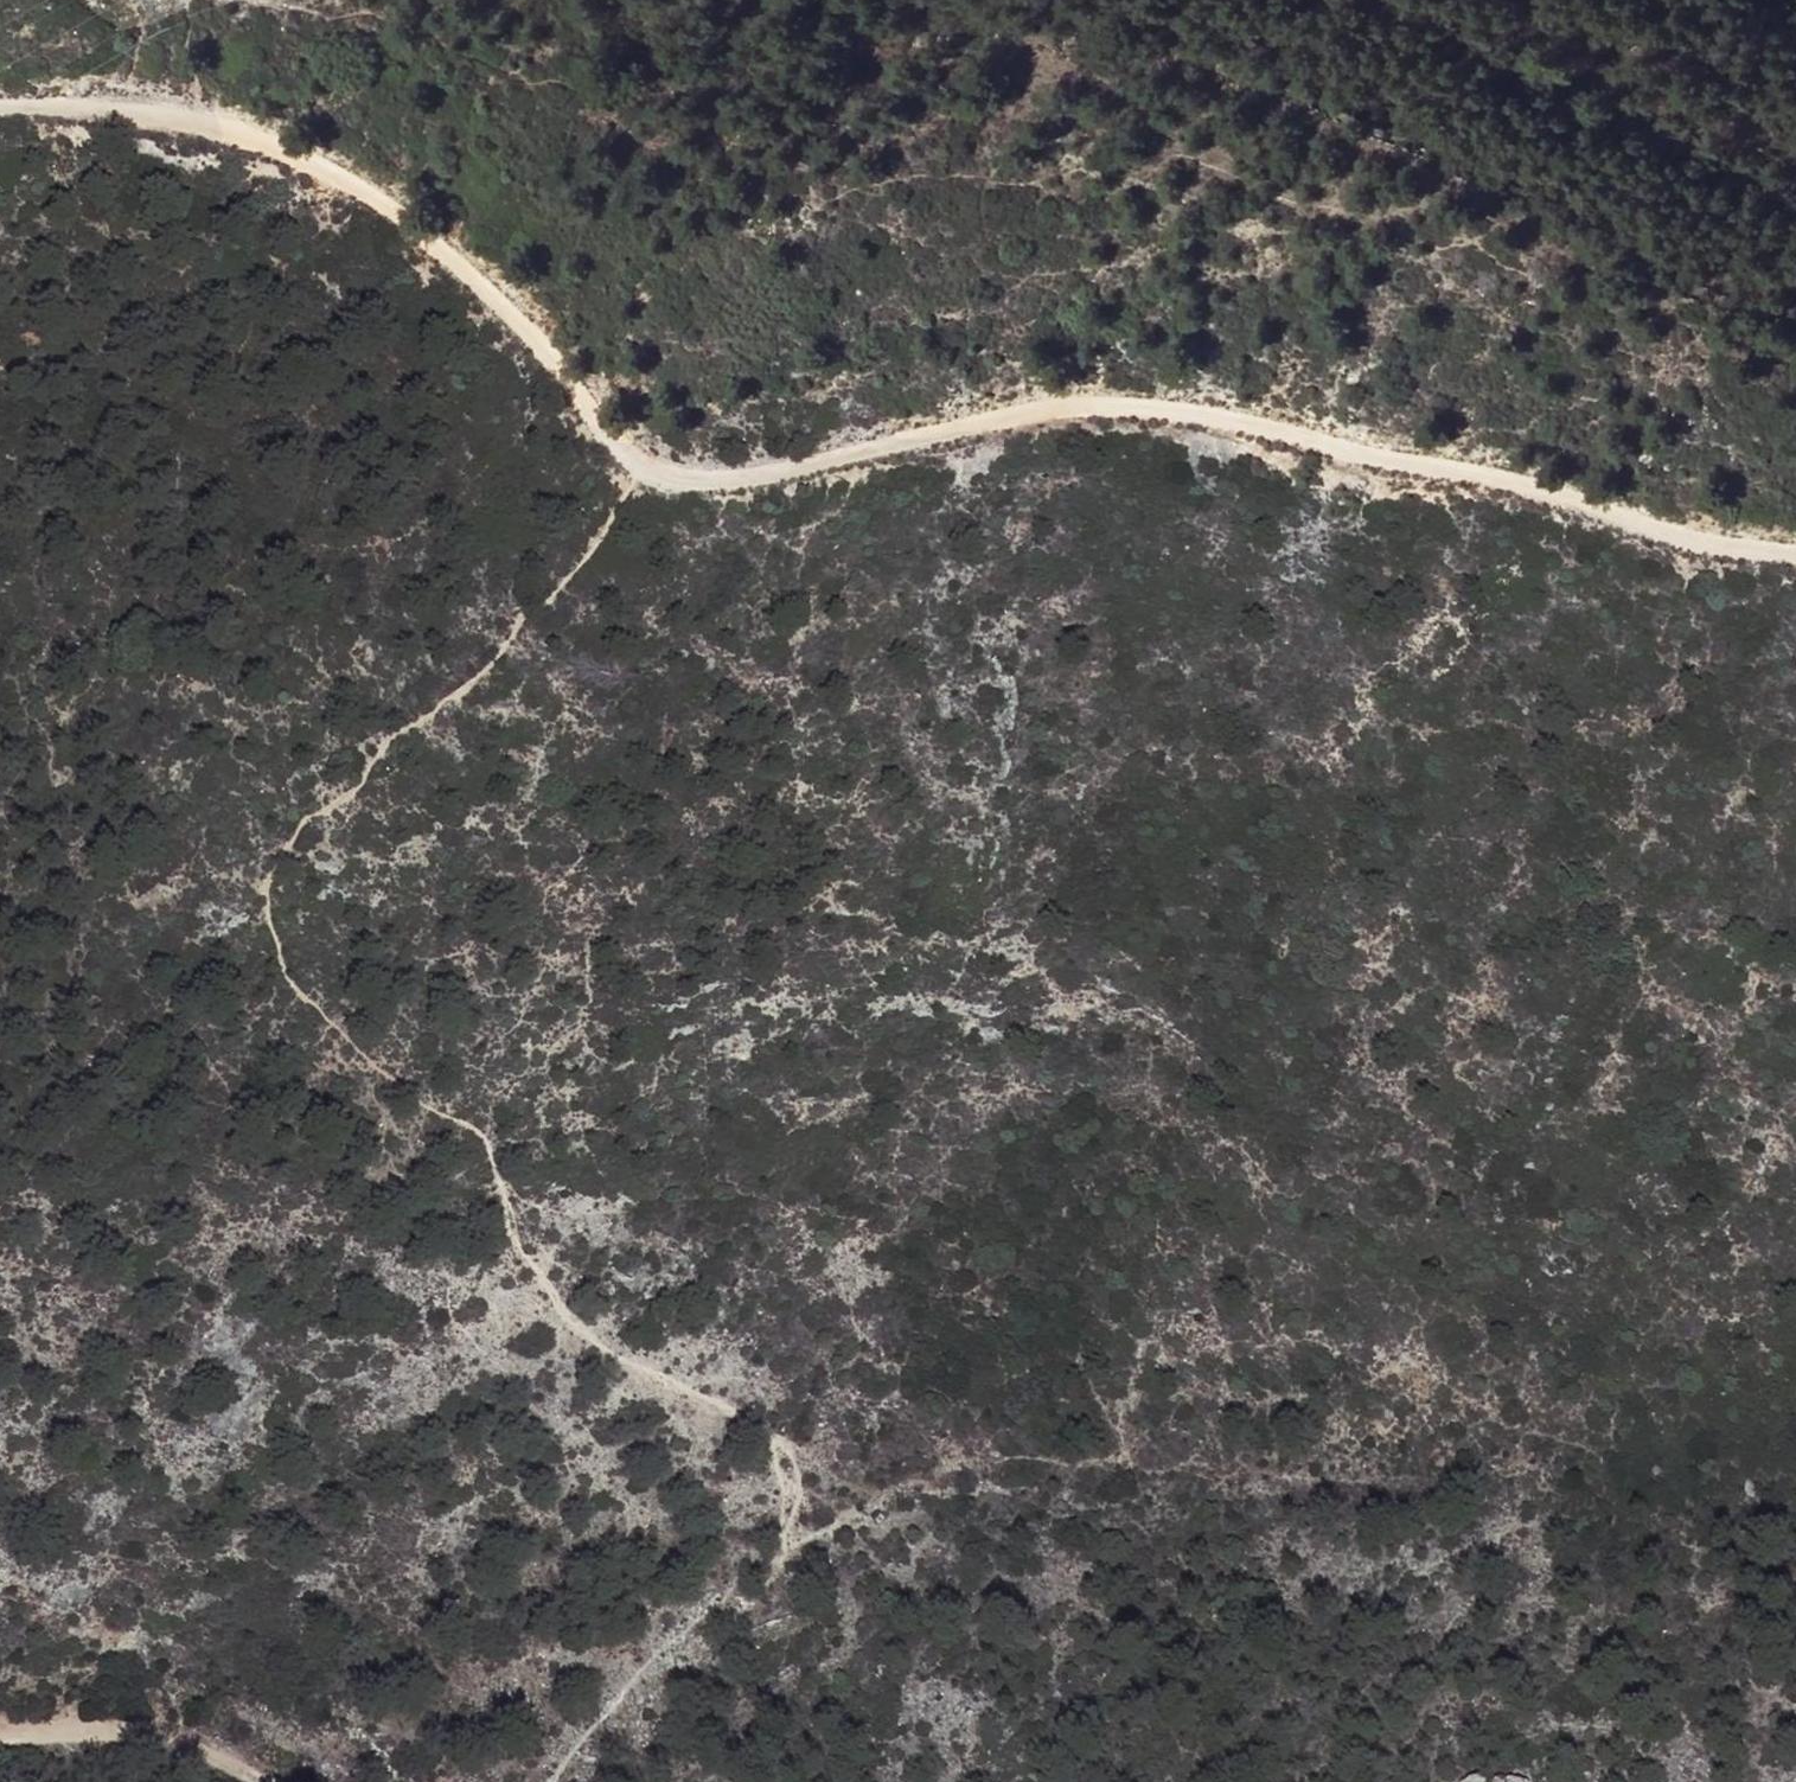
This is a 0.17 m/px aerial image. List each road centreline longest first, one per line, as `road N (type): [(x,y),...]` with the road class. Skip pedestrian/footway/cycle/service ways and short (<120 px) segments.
road 1 (track): [(0,107),(216,123),(370,190),(478,282),(635,462),(669,474),(734,480),(1053,407),(1135,406),(1411,468),(1508,476),(1675,538),(1795,553)]
road 2 (track): [(0,1730),(121,1724),(283,1781)]

